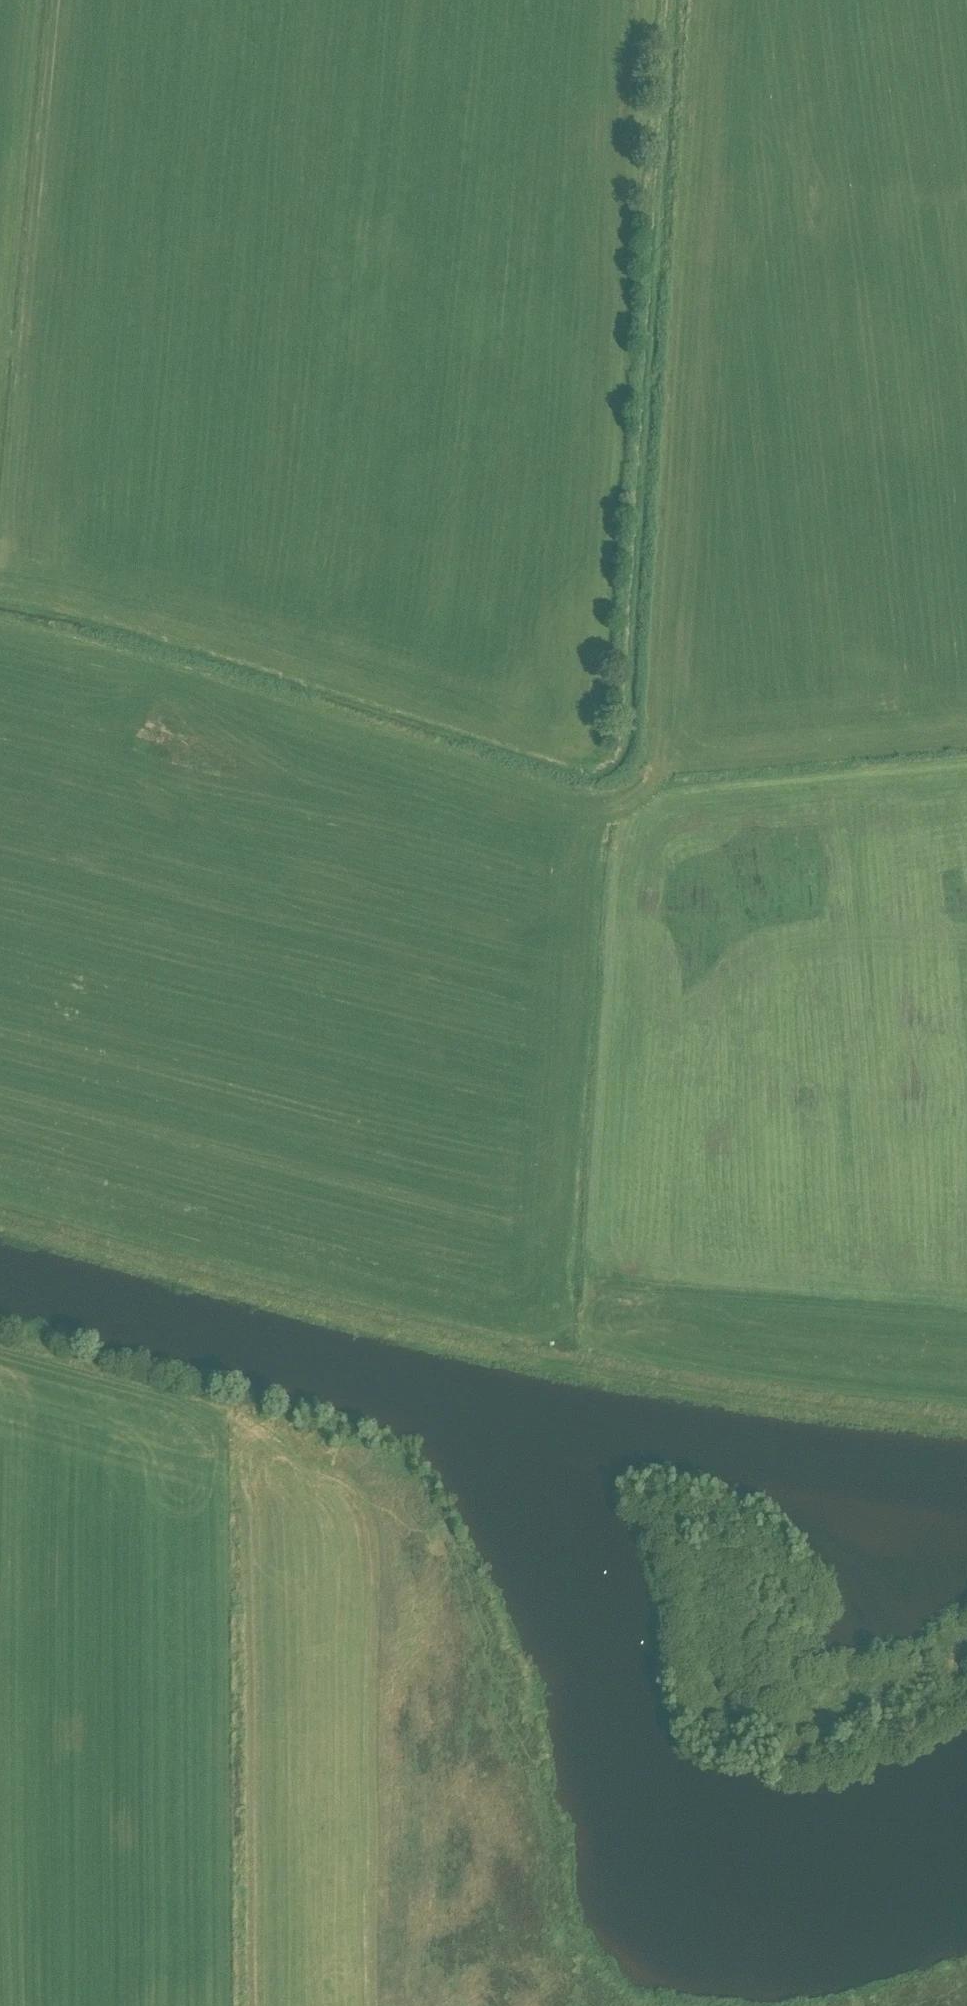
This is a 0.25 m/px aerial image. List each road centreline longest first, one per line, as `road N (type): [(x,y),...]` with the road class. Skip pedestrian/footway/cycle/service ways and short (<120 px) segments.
road 1 (track): [(966,1408),(849,1397),(499,1339),(317,1300),(0,1213)]

